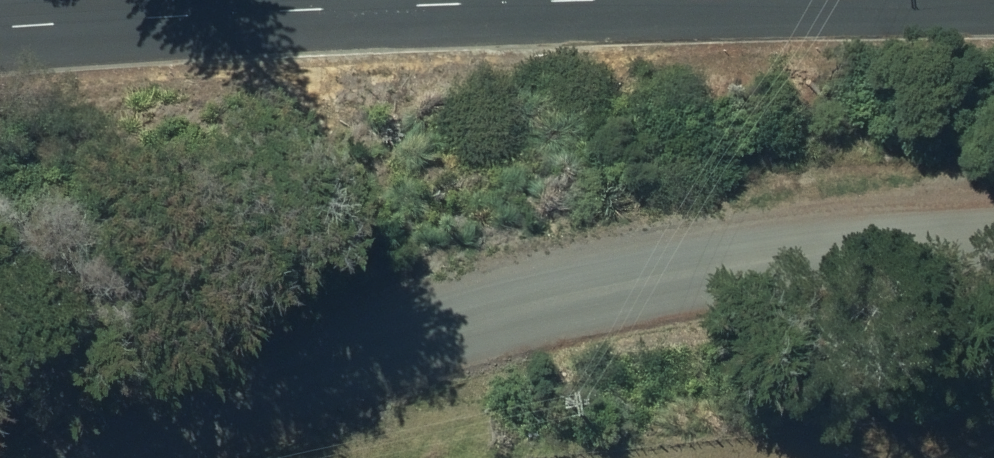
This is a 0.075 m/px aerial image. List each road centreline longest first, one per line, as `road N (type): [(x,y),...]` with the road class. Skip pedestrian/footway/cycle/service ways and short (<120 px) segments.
road 1 (unclassified): [(993,254),(795,267),(617,294),(265,393),(110,457)]
road 2 (tertiary): [(622,0),(0,29)]

